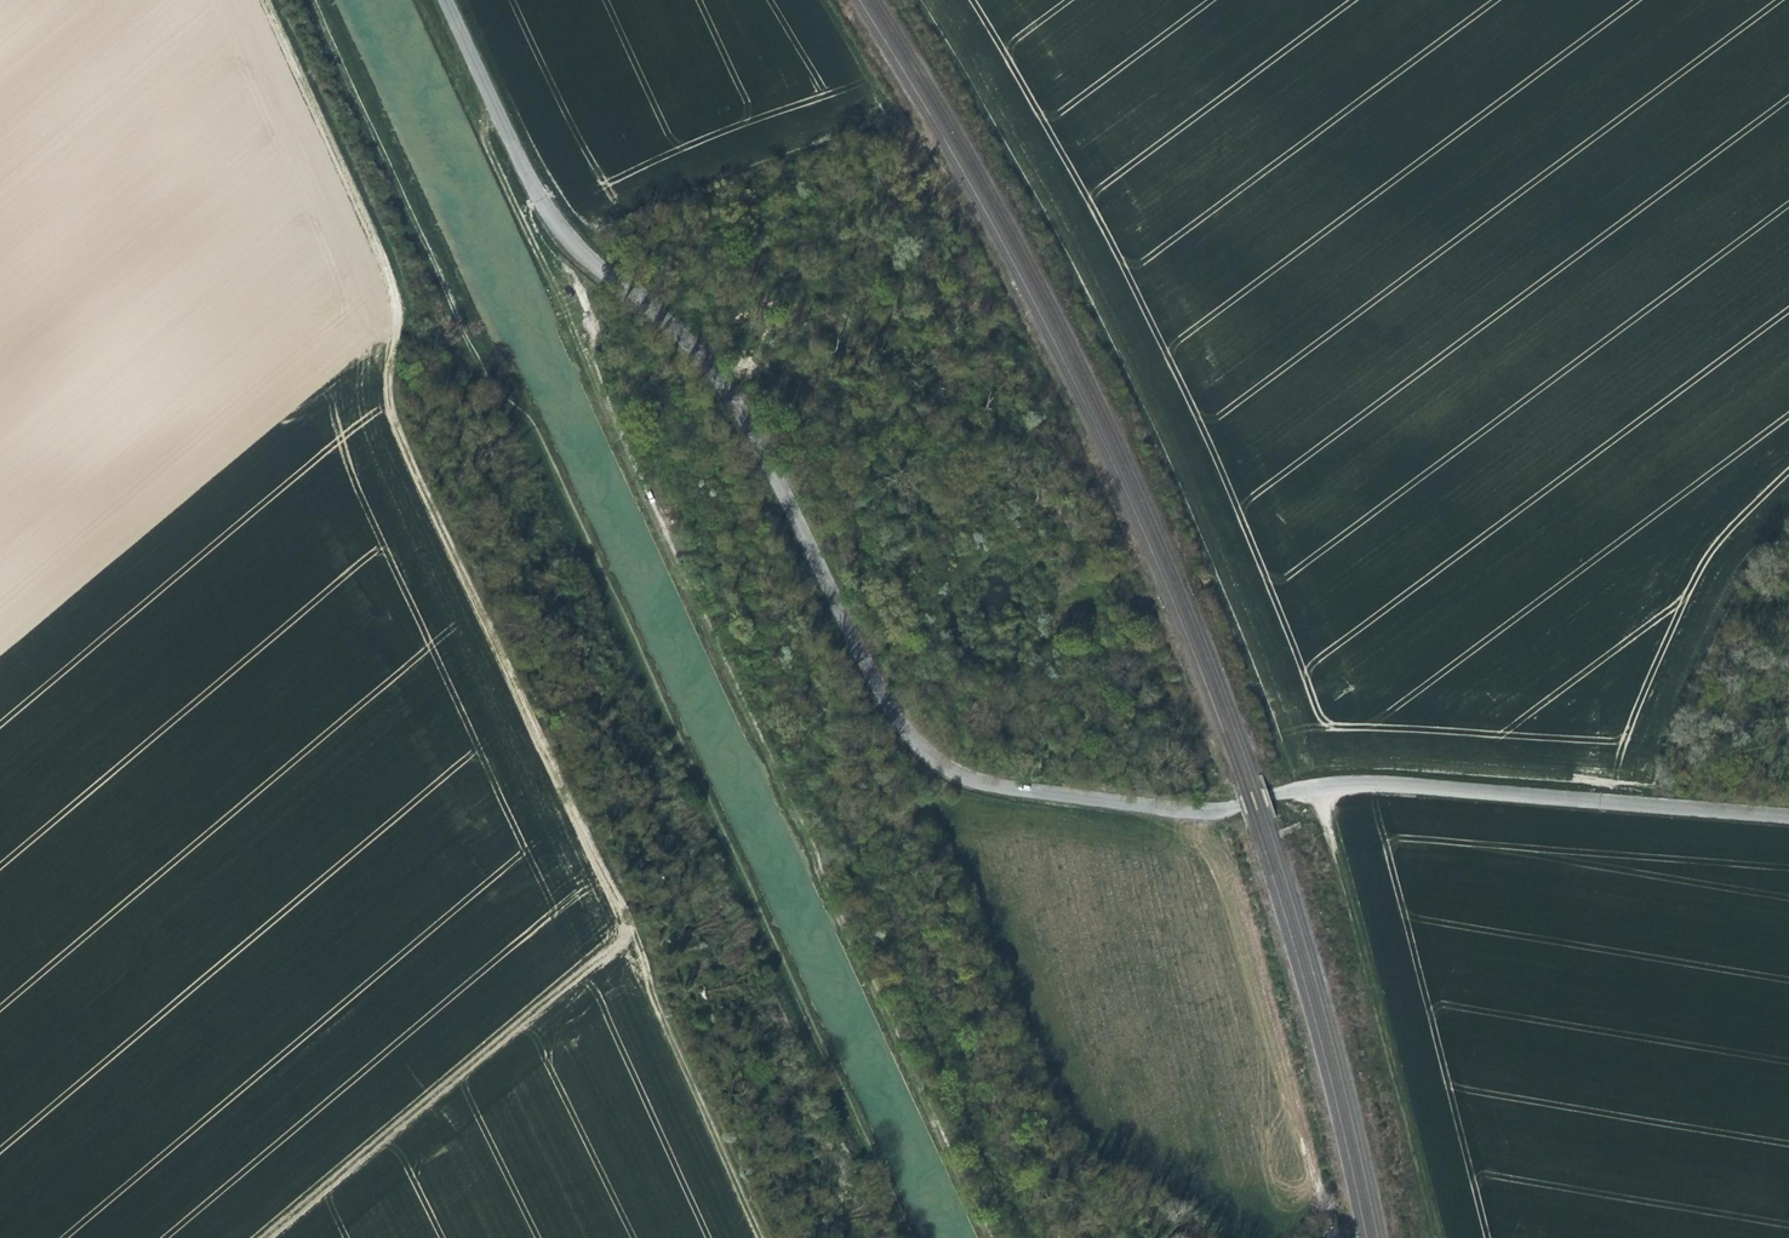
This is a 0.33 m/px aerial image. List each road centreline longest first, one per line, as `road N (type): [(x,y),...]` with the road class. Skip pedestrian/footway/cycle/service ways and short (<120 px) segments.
road 1 (tertiary): [(1788,821),(1357,783),(1189,810),(1004,787),(950,770),(916,746),(889,710),(823,575),(700,365),(574,246),(543,206),(445,0)]
road 2 (track): [(313,0),(471,349),(518,403),(897,1237)]
road 3 (track): [(761,1237),(630,933),(388,412),(394,309),(386,272),(267,0)]
road 4 (track): [(928,0),(1124,347),(1256,657),(1302,787)]
road 5 (track): [(266,1237),(630,933)]
road 6 (track): [(1428,1237),(1416,1152),(1317,786)]
road 7 (track): [(1788,467),(1721,529),(1691,579),(1622,801)]

